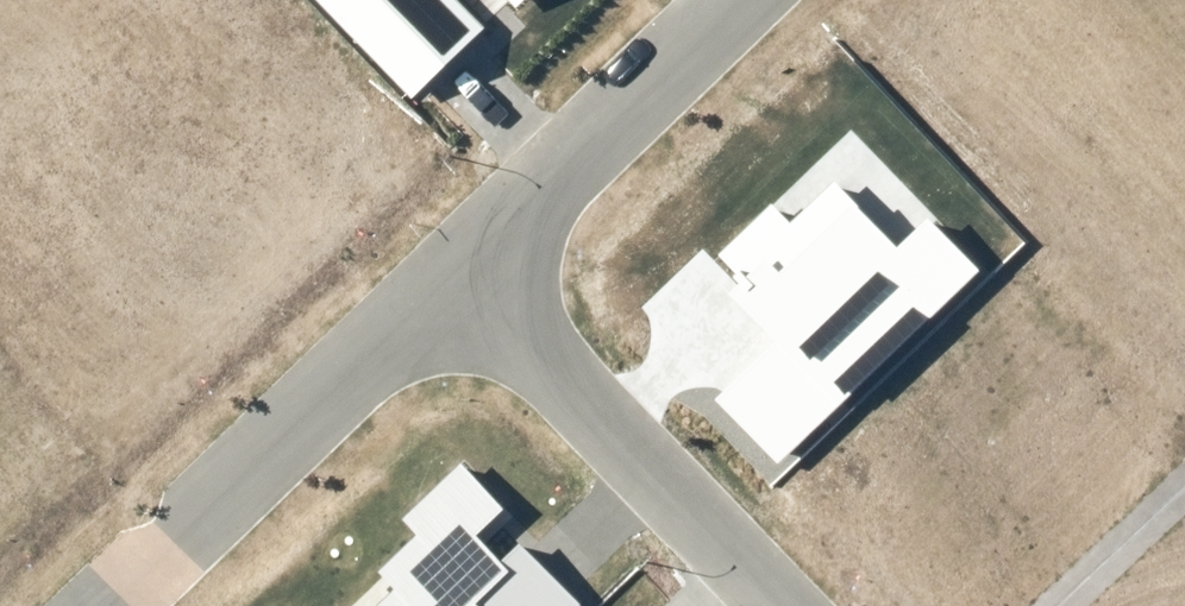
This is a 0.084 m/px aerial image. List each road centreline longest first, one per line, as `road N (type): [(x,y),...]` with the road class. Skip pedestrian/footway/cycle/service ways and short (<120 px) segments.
road 1 (residential): [(473,274),(98,605)]
road 2 (residential): [(473,274),(798,605)]
road 3 (residential): [(742,0),(473,274)]
road 4 (track): [(0,202),(153,146)]

